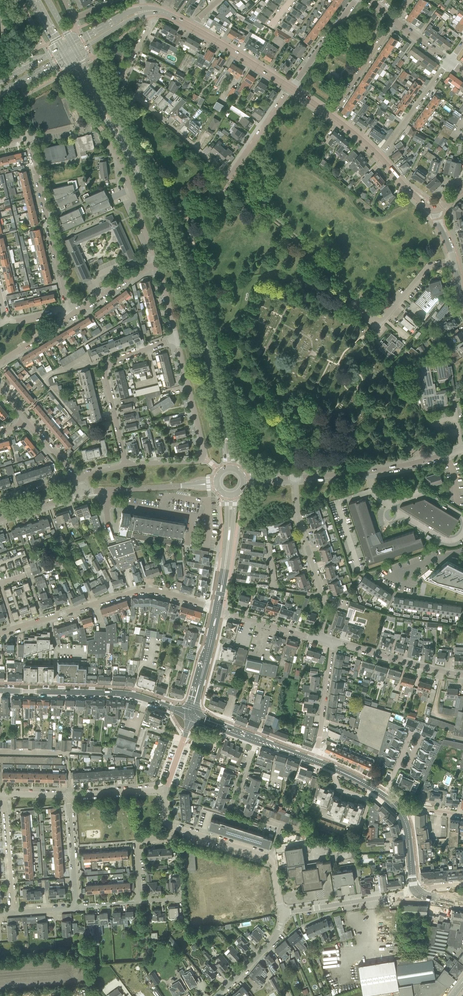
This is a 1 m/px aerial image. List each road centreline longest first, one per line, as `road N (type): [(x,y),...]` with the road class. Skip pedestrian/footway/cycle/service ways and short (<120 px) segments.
road 1 (tertiary): [(224,429),(195,309),(159,211)]
road 2 (residential): [(124,465),(203,457),(176,337)]
road 3 (residential): [(124,465),(103,366),(176,337)]
road 4 (tertiary): [(159,211),(76,52)]
road 5 (tertiary): [(66,58),(159,211)]
road 6 (tertiary): [(0,690),(118,692),(173,708)]
road 7 (residential): [(67,307),(28,137)]
road 8 (residential): [(294,478),(398,467),(462,447)]
road 9 (residential): [(282,914),(269,856),(173,828)]
road 10 (residential): [(282,914),(418,889)]
road 11 (residential): [(82,492),(217,484)]
road 12 (residential): [(462,673),(332,642)]
road 13 (unclassified): [(353,300),(386,320),(429,267),(453,259)]
road 14 (residential): [(14,630),(134,592)]
road 15 (residential): [(154,264),(112,146)]
road 16 (residential): [(233,175),(136,97)]
road 17 (residential): [(294,478),(297,515),(324,594)]
road 18 (residential): [(13,914),(4,794)]

